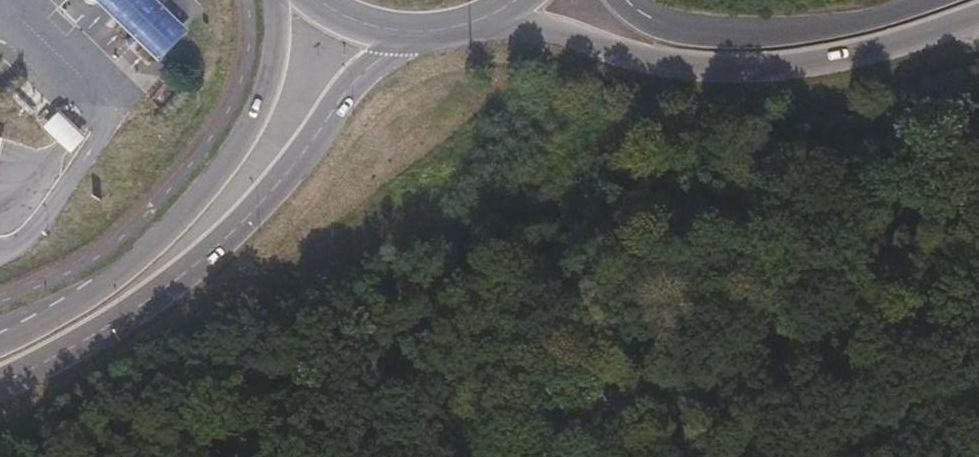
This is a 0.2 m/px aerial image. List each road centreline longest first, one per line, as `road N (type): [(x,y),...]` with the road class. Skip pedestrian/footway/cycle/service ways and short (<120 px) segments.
road 1 (primary): [(0,379),(86,338),(230,238),(284,181),(367,68),(411,31)]
road 2 (motorway): [(496,12),(689,69),(826,62),(978,12)]
road 3 (primary): [(279,0),(265,101),(215,179),(134,268),(80,306),(0,346)]
road 4 (track): [(748,456),(531,209)]
road 5 (primary): [(936,0),(792,28),(692,28),(650,18),(629,0)]

